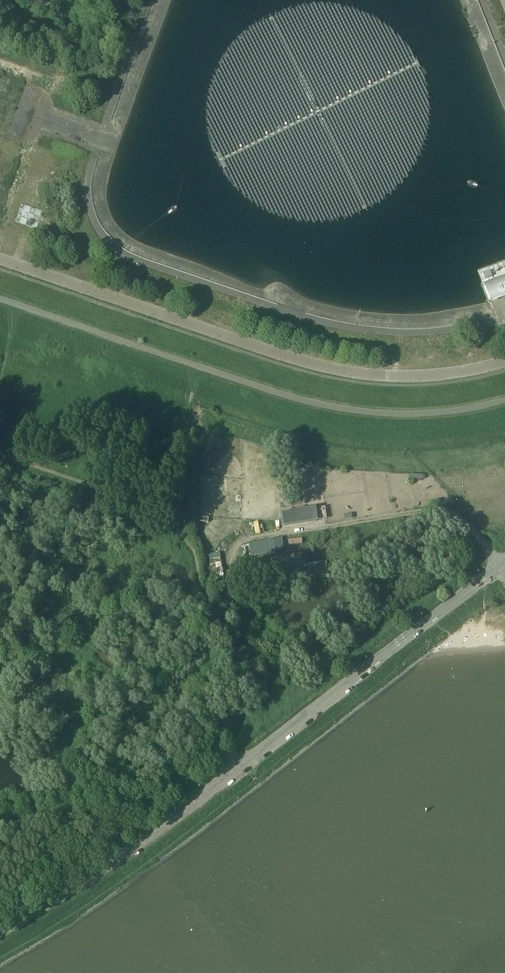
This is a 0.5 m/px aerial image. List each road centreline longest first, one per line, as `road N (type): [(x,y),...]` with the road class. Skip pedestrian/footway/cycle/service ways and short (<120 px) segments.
road 1 (unclassified): [(0,930),(217,785),(504,561)]

